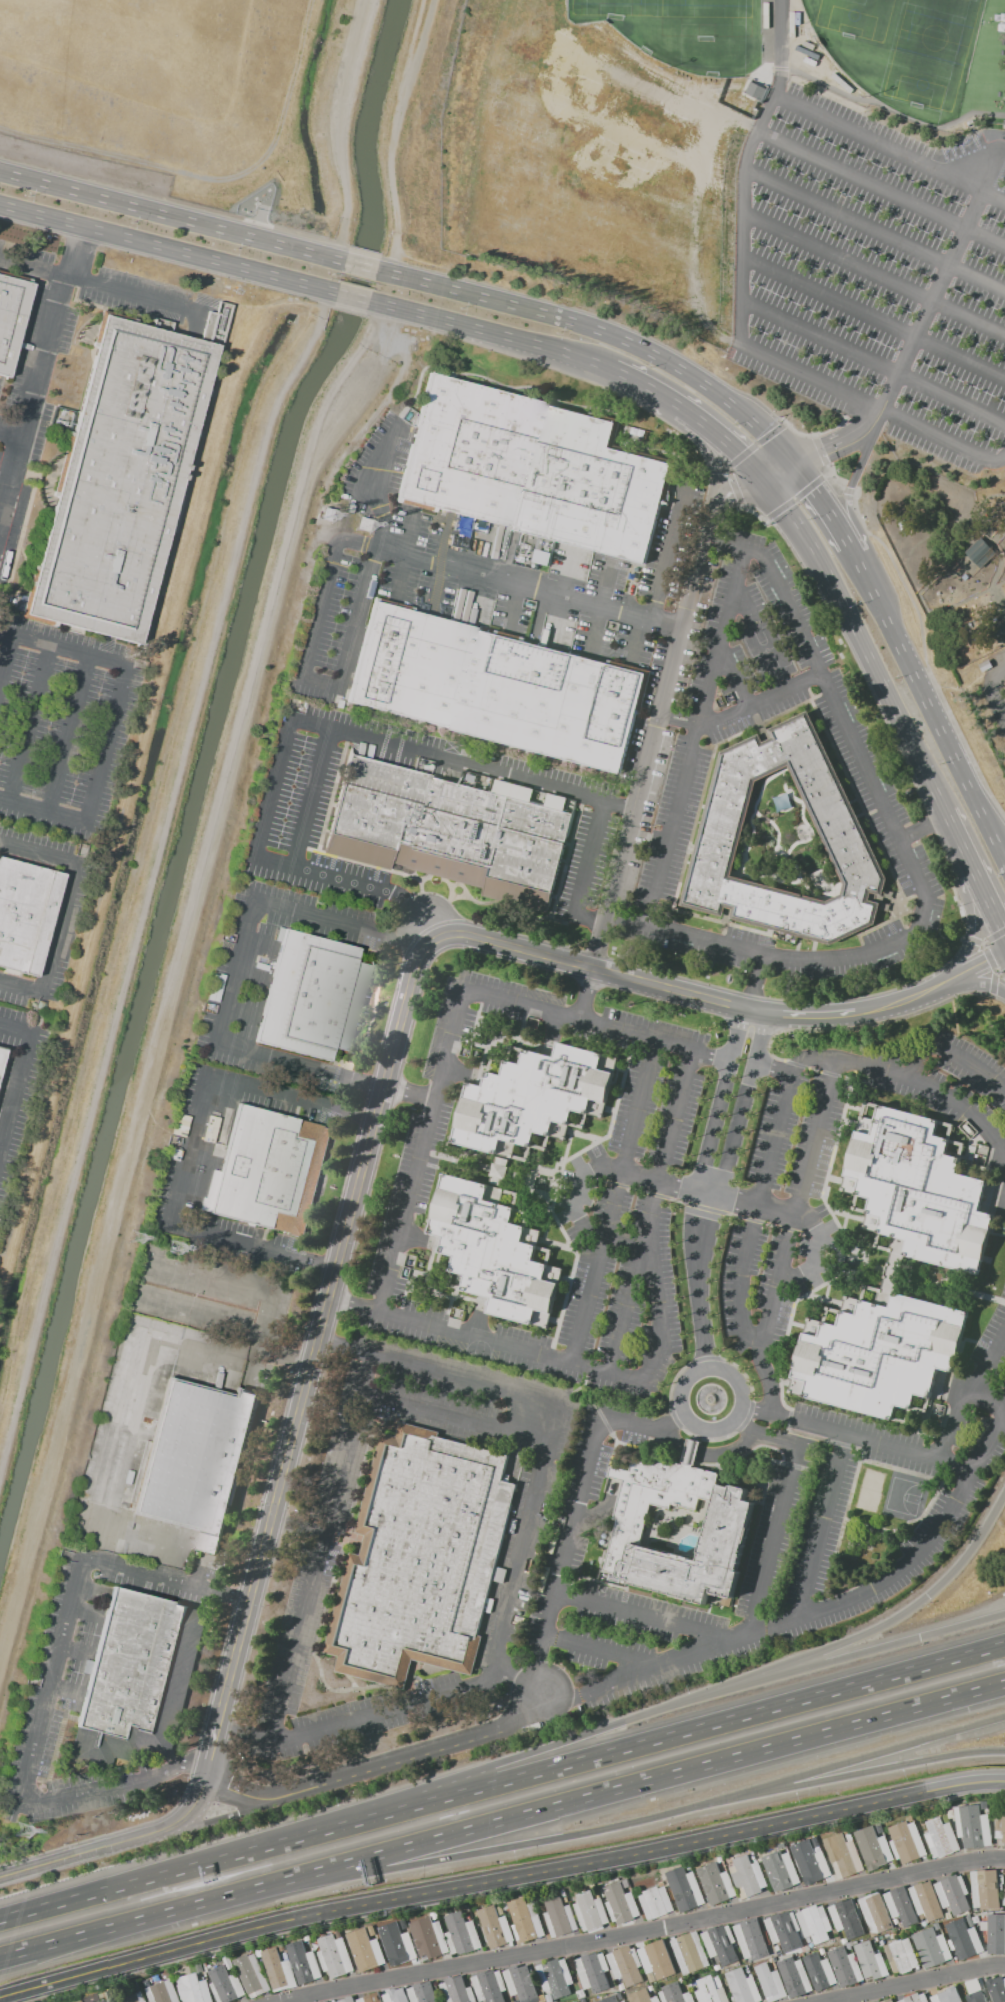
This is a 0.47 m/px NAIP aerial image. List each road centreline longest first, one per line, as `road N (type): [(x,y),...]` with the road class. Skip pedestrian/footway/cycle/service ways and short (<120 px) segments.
road 1 (tertiary): [(753,1010),(477,941),(441,941),(425,956),(220,1727)]
road 2 (motorway): [(1004,1645),(0,1922)]
road 3 (tertiary): [(0,1999),(355,1903),(1004,1780)]
road 4 (motorway): [(308,1875),(1004,1686)]
road 5 (motorway): [(1004,1615),(791,1670),(499,1765),(379,1814)]
road 6 (motorway): [(308,1875),(389,1871),(572,1837),(785,1784)]
road 7 (primary): [(793,465),(720,390),(639,343),(377,267)]
road 8 (primary): [(764,487),(816,560),(943,815)]
road 9 (residential): [(206,1779),(277,1799),(518,1725),(543,1693)]
road 10 (primary): [(344,258),(0,165)]
road 11 (primary): [(0,207),(335,295)]
road 12 (motorway): [(0,1961),(308,1875)]
road 13 (motorway): [(1004,1496),(960,1567),(930,1596),(791,1670)]
road 14 (primary): [(975,798),(854,548)]
road 15 (residential): [(334,255),(348,189),(338,115),(368,0)]
road 16 (primary): [(367,303),(608,371)]
road 17 (motorway): [(785,1784),(1004,1718)]
road 18 (motorway): [(785,1784),(1004,1750)]
road 19 (tertiary): [(188,1818),(0,1878)]
road 20 (primary): [(608,371),(701,426),(764,487)]
road 21 (primary): [(943,815),(1004,947)]
road 22 (primary): [(972,876),(963,951),(918,995)]

